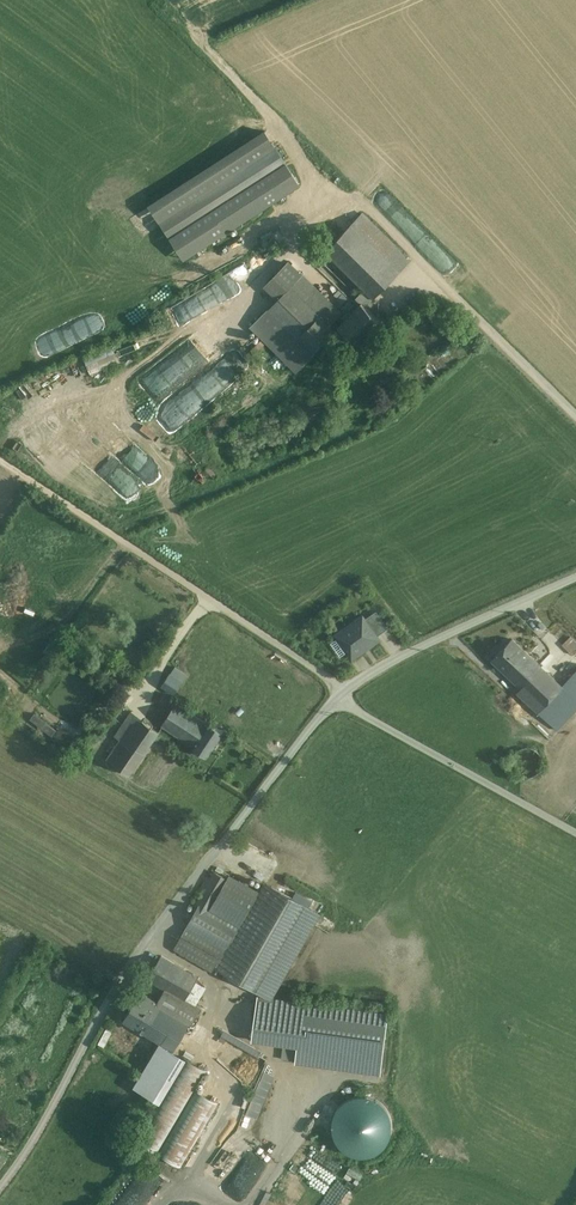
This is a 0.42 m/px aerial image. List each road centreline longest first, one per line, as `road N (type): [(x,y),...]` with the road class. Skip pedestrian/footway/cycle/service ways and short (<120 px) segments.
road 1 (unclassified): [(0,1189),(118,986),(337,699)]
road 2 (unclassified): [(0,460),(346,692)]
road 3 (residential): [(575,833),(337,699)]
road 4 (unclassified): [(346,692),(403,655),(575,578)]

